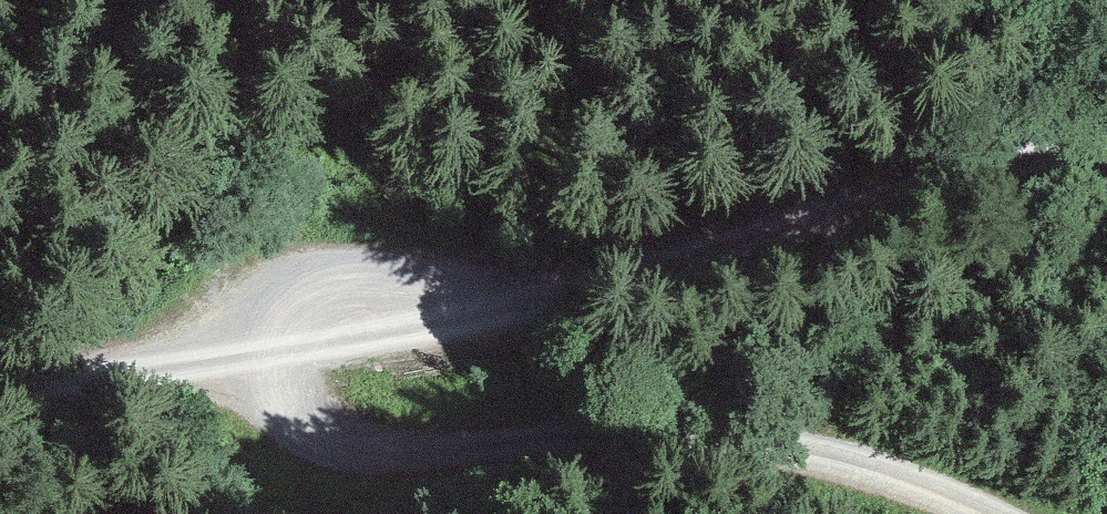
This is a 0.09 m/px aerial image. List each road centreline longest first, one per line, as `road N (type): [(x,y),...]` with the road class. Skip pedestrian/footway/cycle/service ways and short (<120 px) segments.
road 1 (track): [(1106,136),(265,349),(0,374)]
road 2 (track): [(265,349),(292,411),(347,437),(465,444),(701,432),(822,445),(997,513)]

